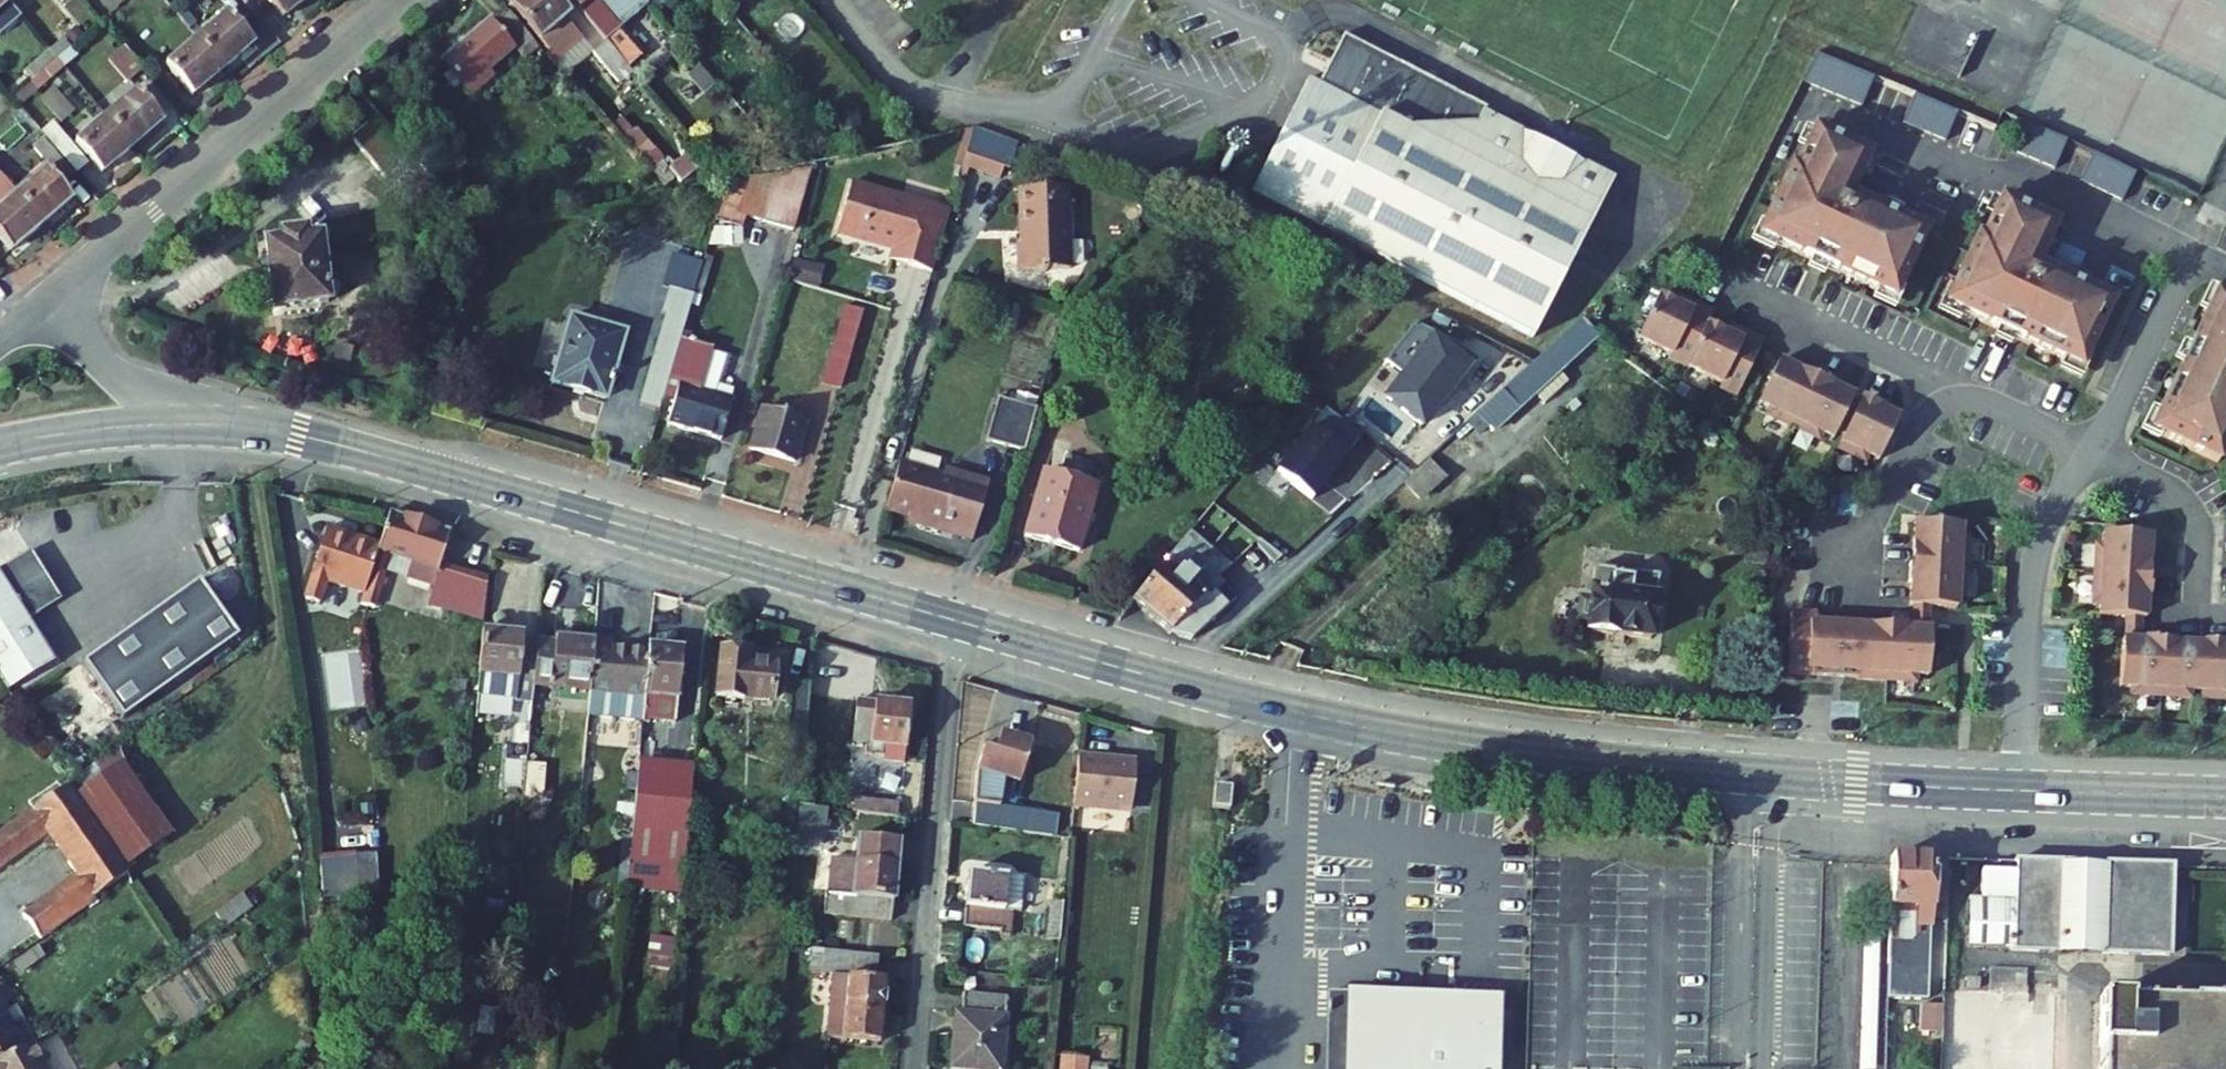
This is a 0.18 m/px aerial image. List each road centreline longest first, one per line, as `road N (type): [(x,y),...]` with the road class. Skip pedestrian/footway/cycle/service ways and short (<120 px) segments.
road 1 (primary): [(958,620),(1293,712),(1453,742),(1757,775),(2021,791)]
road 2 (primary): [(179,423),(272,429),(356,448),(958,620)]
road 3 (residential): [(396,0),(47,298)]
road 4 (residential): [(958,620),(917,1068)]
road 5 (residential): [(2196,257),(2034,179),(1964,166),(1804,97)]
road 6 (residential): [(1848,578),(1913,429),(1946,401),(1983,400),(2083,448)]
road 7 (residential): [(2021,791),(2032,581),(2083,448)]
road 8 (residential): [(2097,455),(2196,257)]
road 9 (primary): [(2021,791),(2225,797)]
road 10 (residential): [(2097,455),(2171,490),(2194,511),(2205,601)]
road 11 (residential): [(47,298),(119,379),(179,423)]
road 12 (primary): [(0,444),(179,423)]

